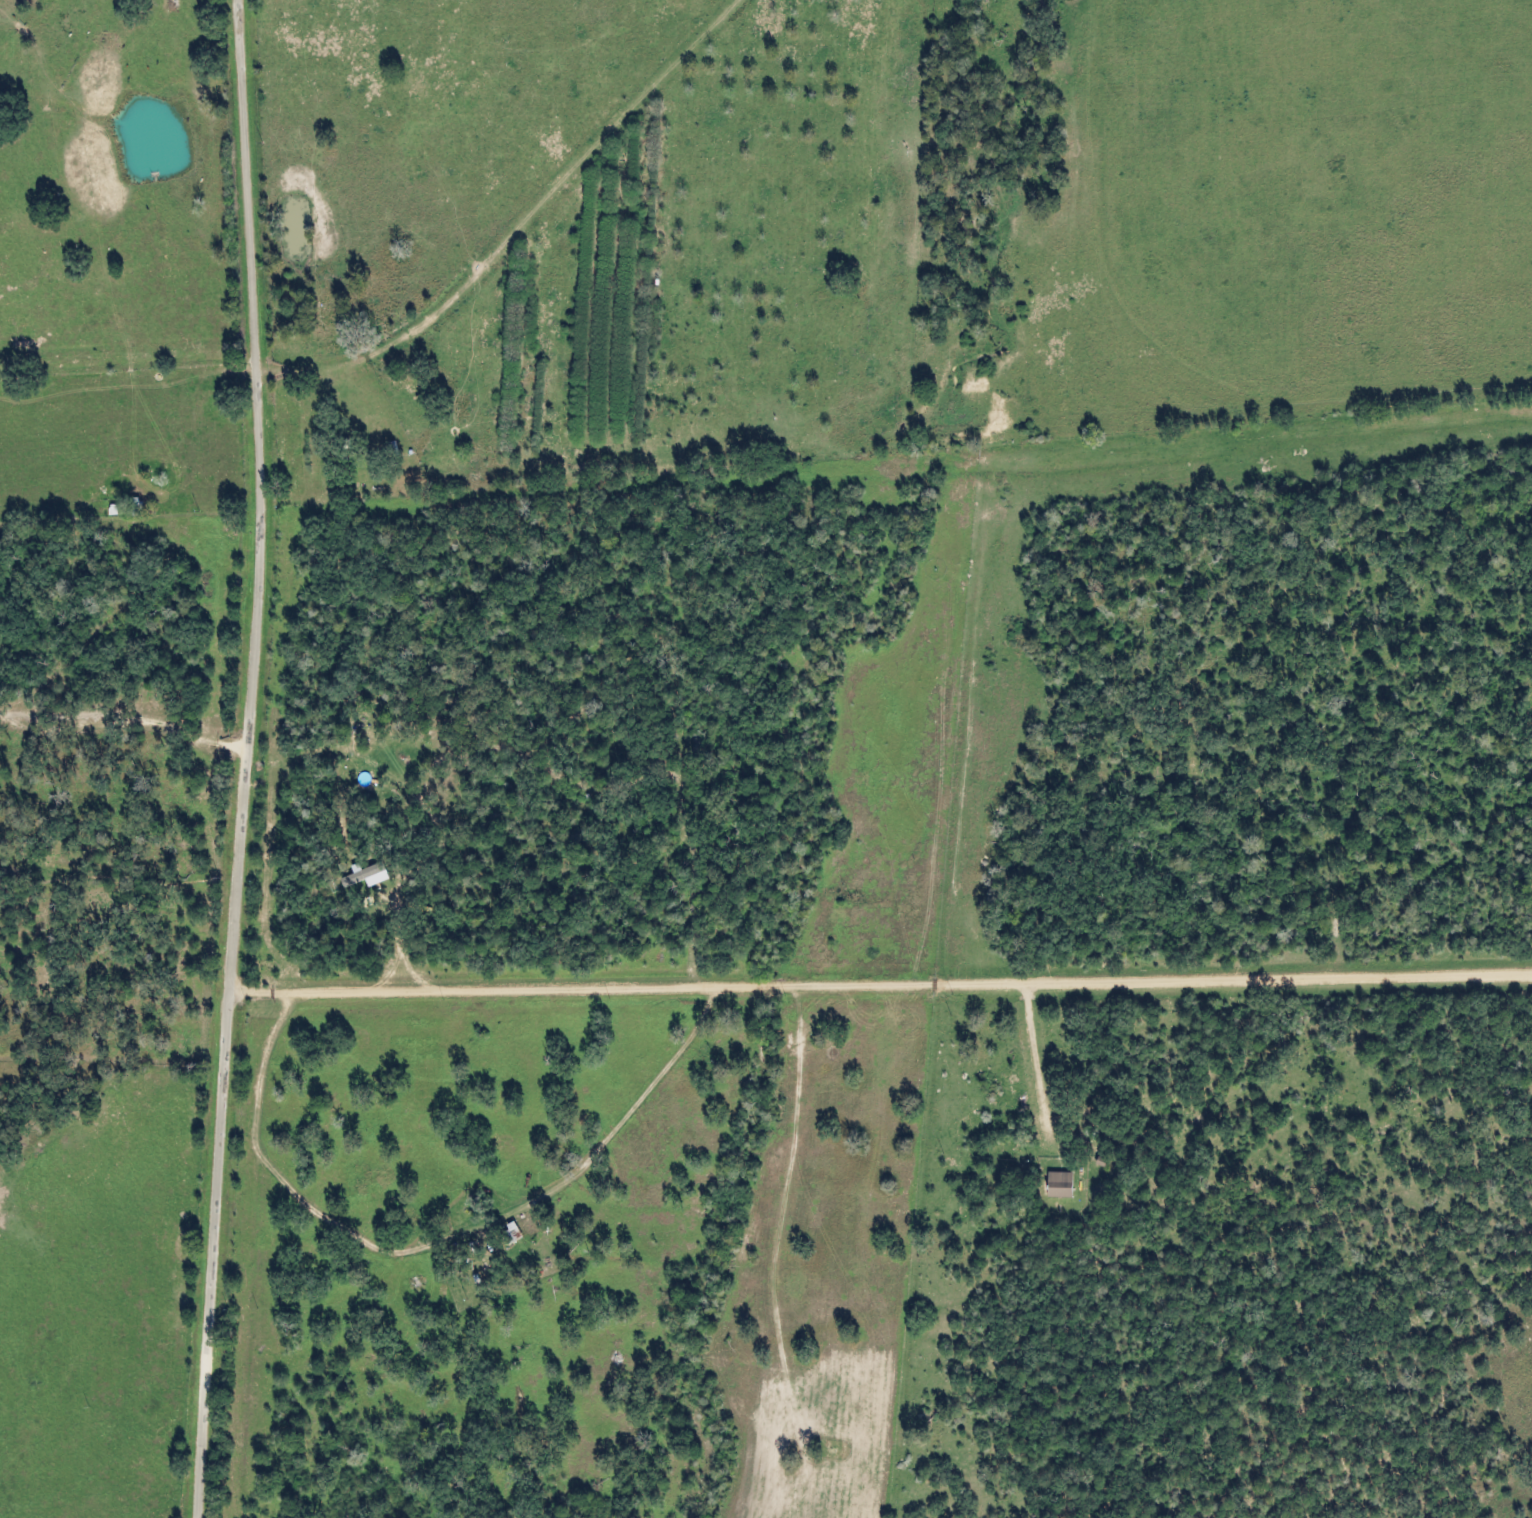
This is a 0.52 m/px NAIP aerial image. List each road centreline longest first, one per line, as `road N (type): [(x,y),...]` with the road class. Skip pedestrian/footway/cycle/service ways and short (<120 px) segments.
road 1 (residential): [(203,1517),(265,531),(242,0)]

